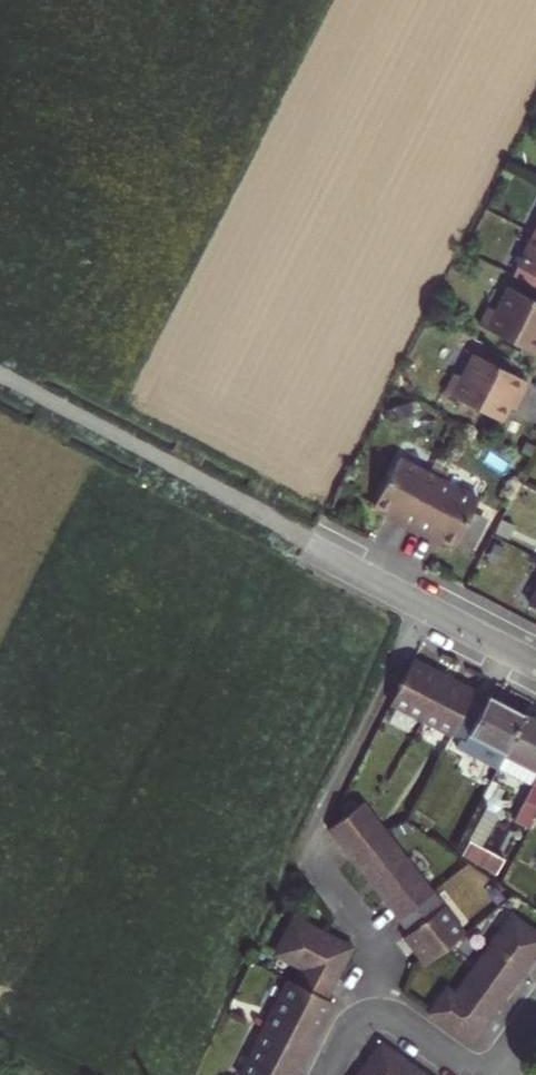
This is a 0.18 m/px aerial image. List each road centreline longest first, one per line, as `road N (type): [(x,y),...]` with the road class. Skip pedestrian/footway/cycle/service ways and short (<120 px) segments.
road 1 (track): [(308,543),(0,377)]
road 2 (residential): [(535,665),(308,543)]
road 3 (residential): [(468,1074),(392,1021),(365,1020),(350,1030),(328,1074)]

